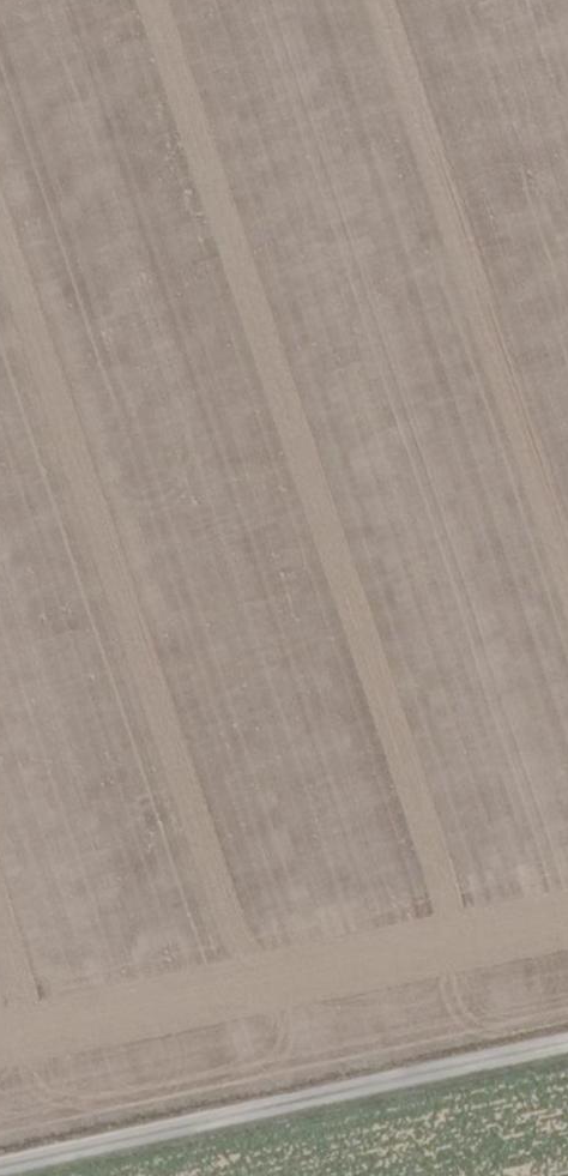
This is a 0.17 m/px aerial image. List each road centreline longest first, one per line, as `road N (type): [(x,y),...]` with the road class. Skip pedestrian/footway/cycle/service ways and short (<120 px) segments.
road 1 (track): [(0,1162),(567,1039)]

